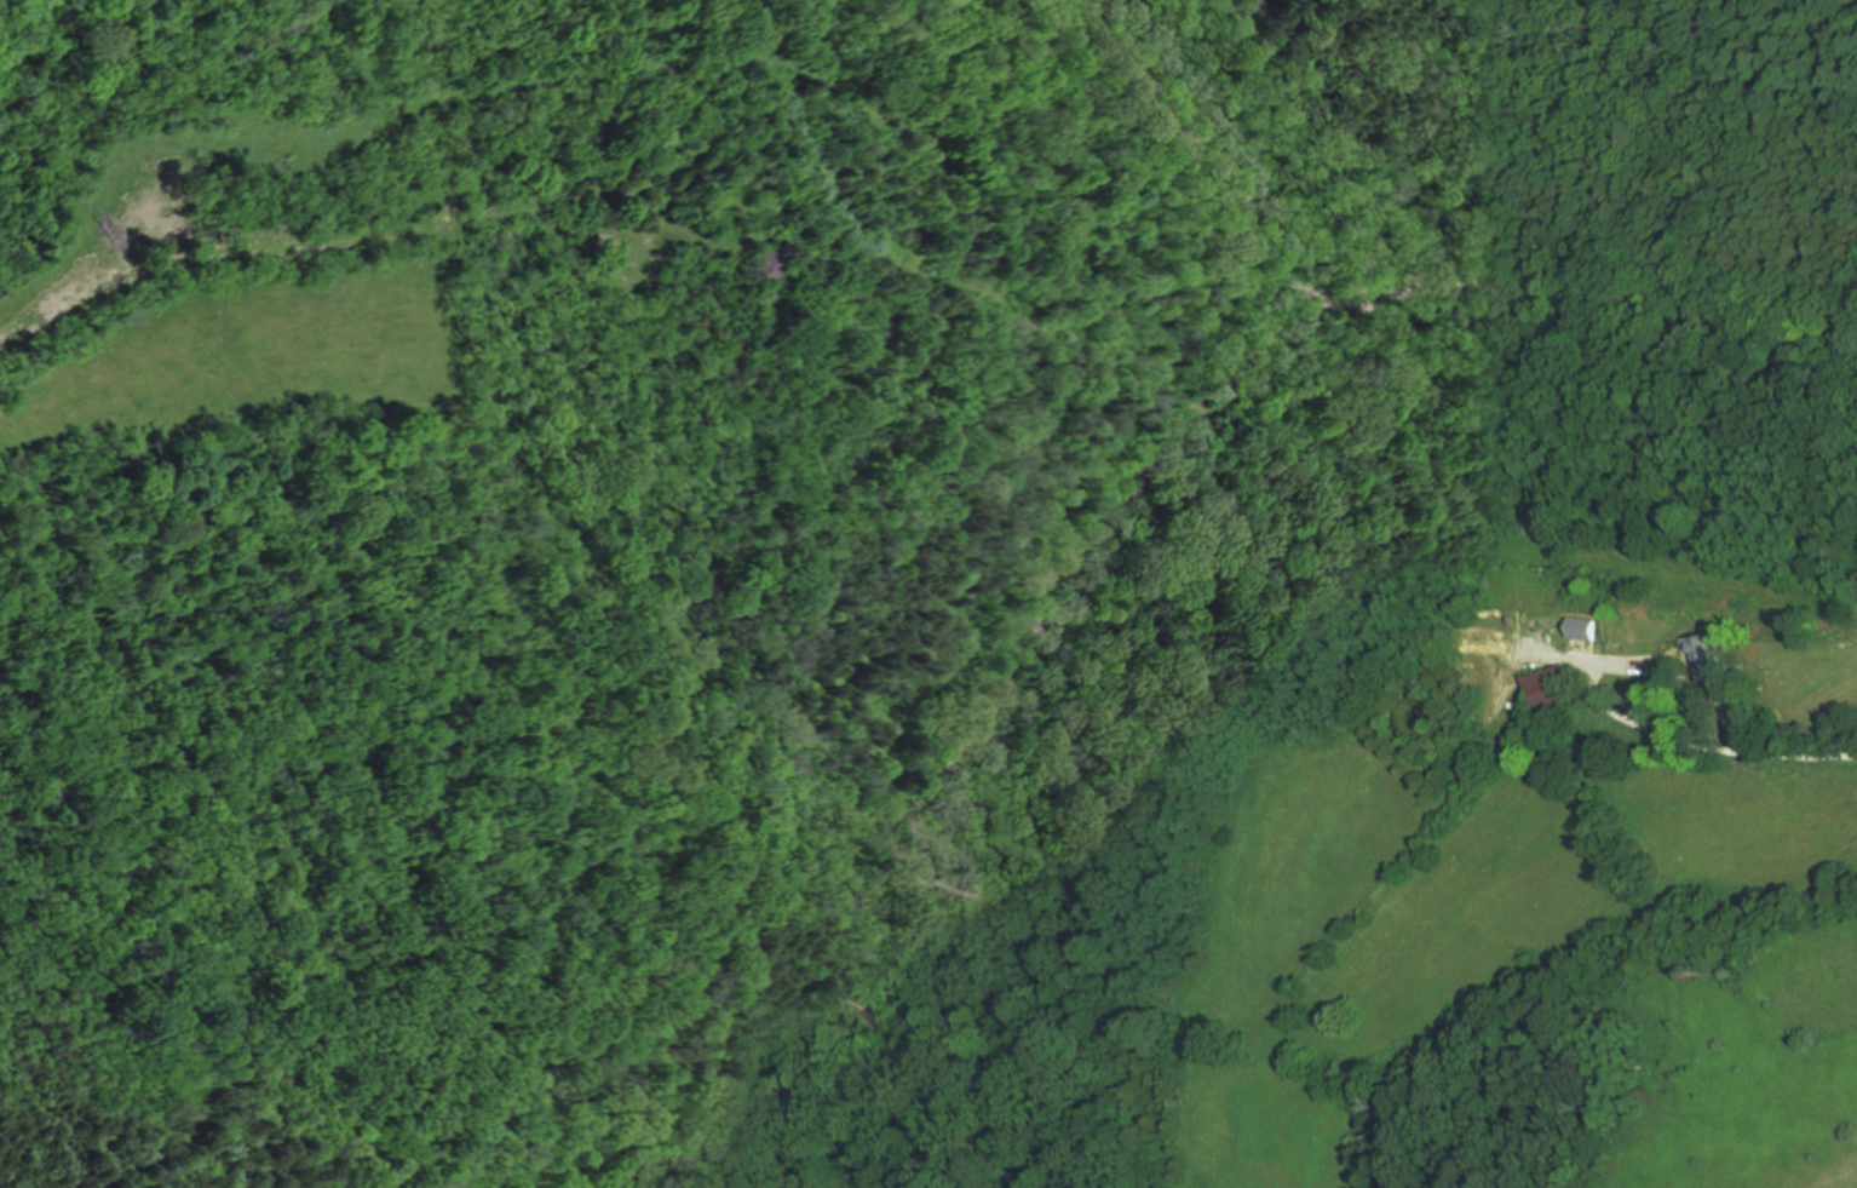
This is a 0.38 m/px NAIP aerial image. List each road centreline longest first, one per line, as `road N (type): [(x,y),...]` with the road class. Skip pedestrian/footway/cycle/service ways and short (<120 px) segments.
road 1 (track): [(0,314),(84,256),(103,203),(133,170),(180,149),(327,136),(466,91),(656,59),(744,59),(870,119)]
road 2 (track): [(690,241),(504,213),(427,231),(455,241),(479,266),(530,375),(534,402)]
road 3 (track): [(427,231),(179,262),(122,277),(0,338)]

